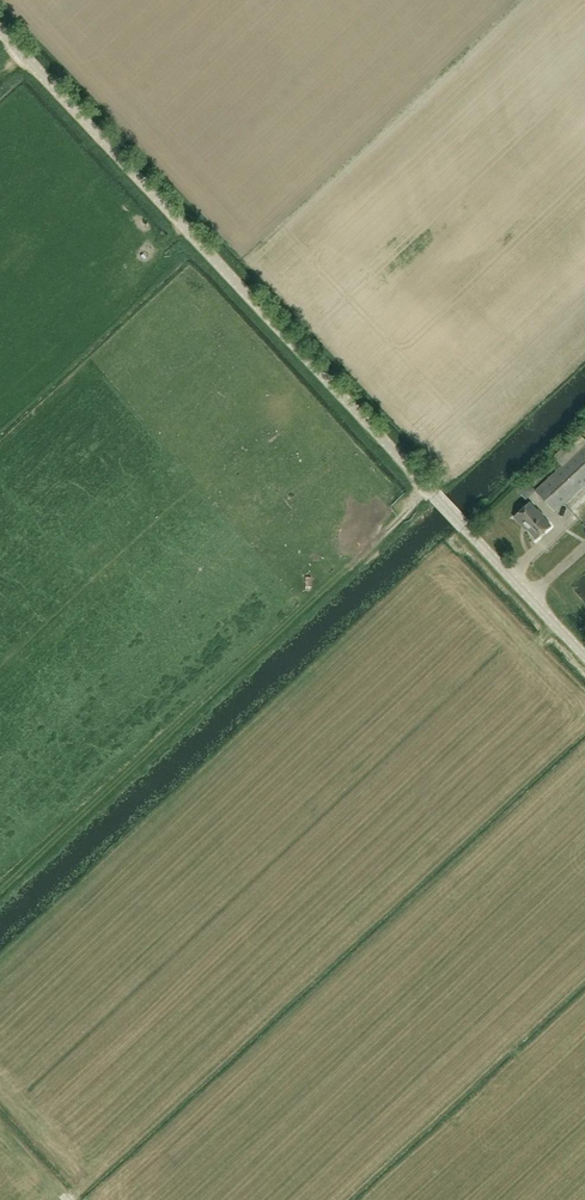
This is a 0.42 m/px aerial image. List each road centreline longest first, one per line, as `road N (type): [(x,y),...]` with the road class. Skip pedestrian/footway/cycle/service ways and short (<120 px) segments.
road 1 (unclassified): [(584,653),(0,31)]

